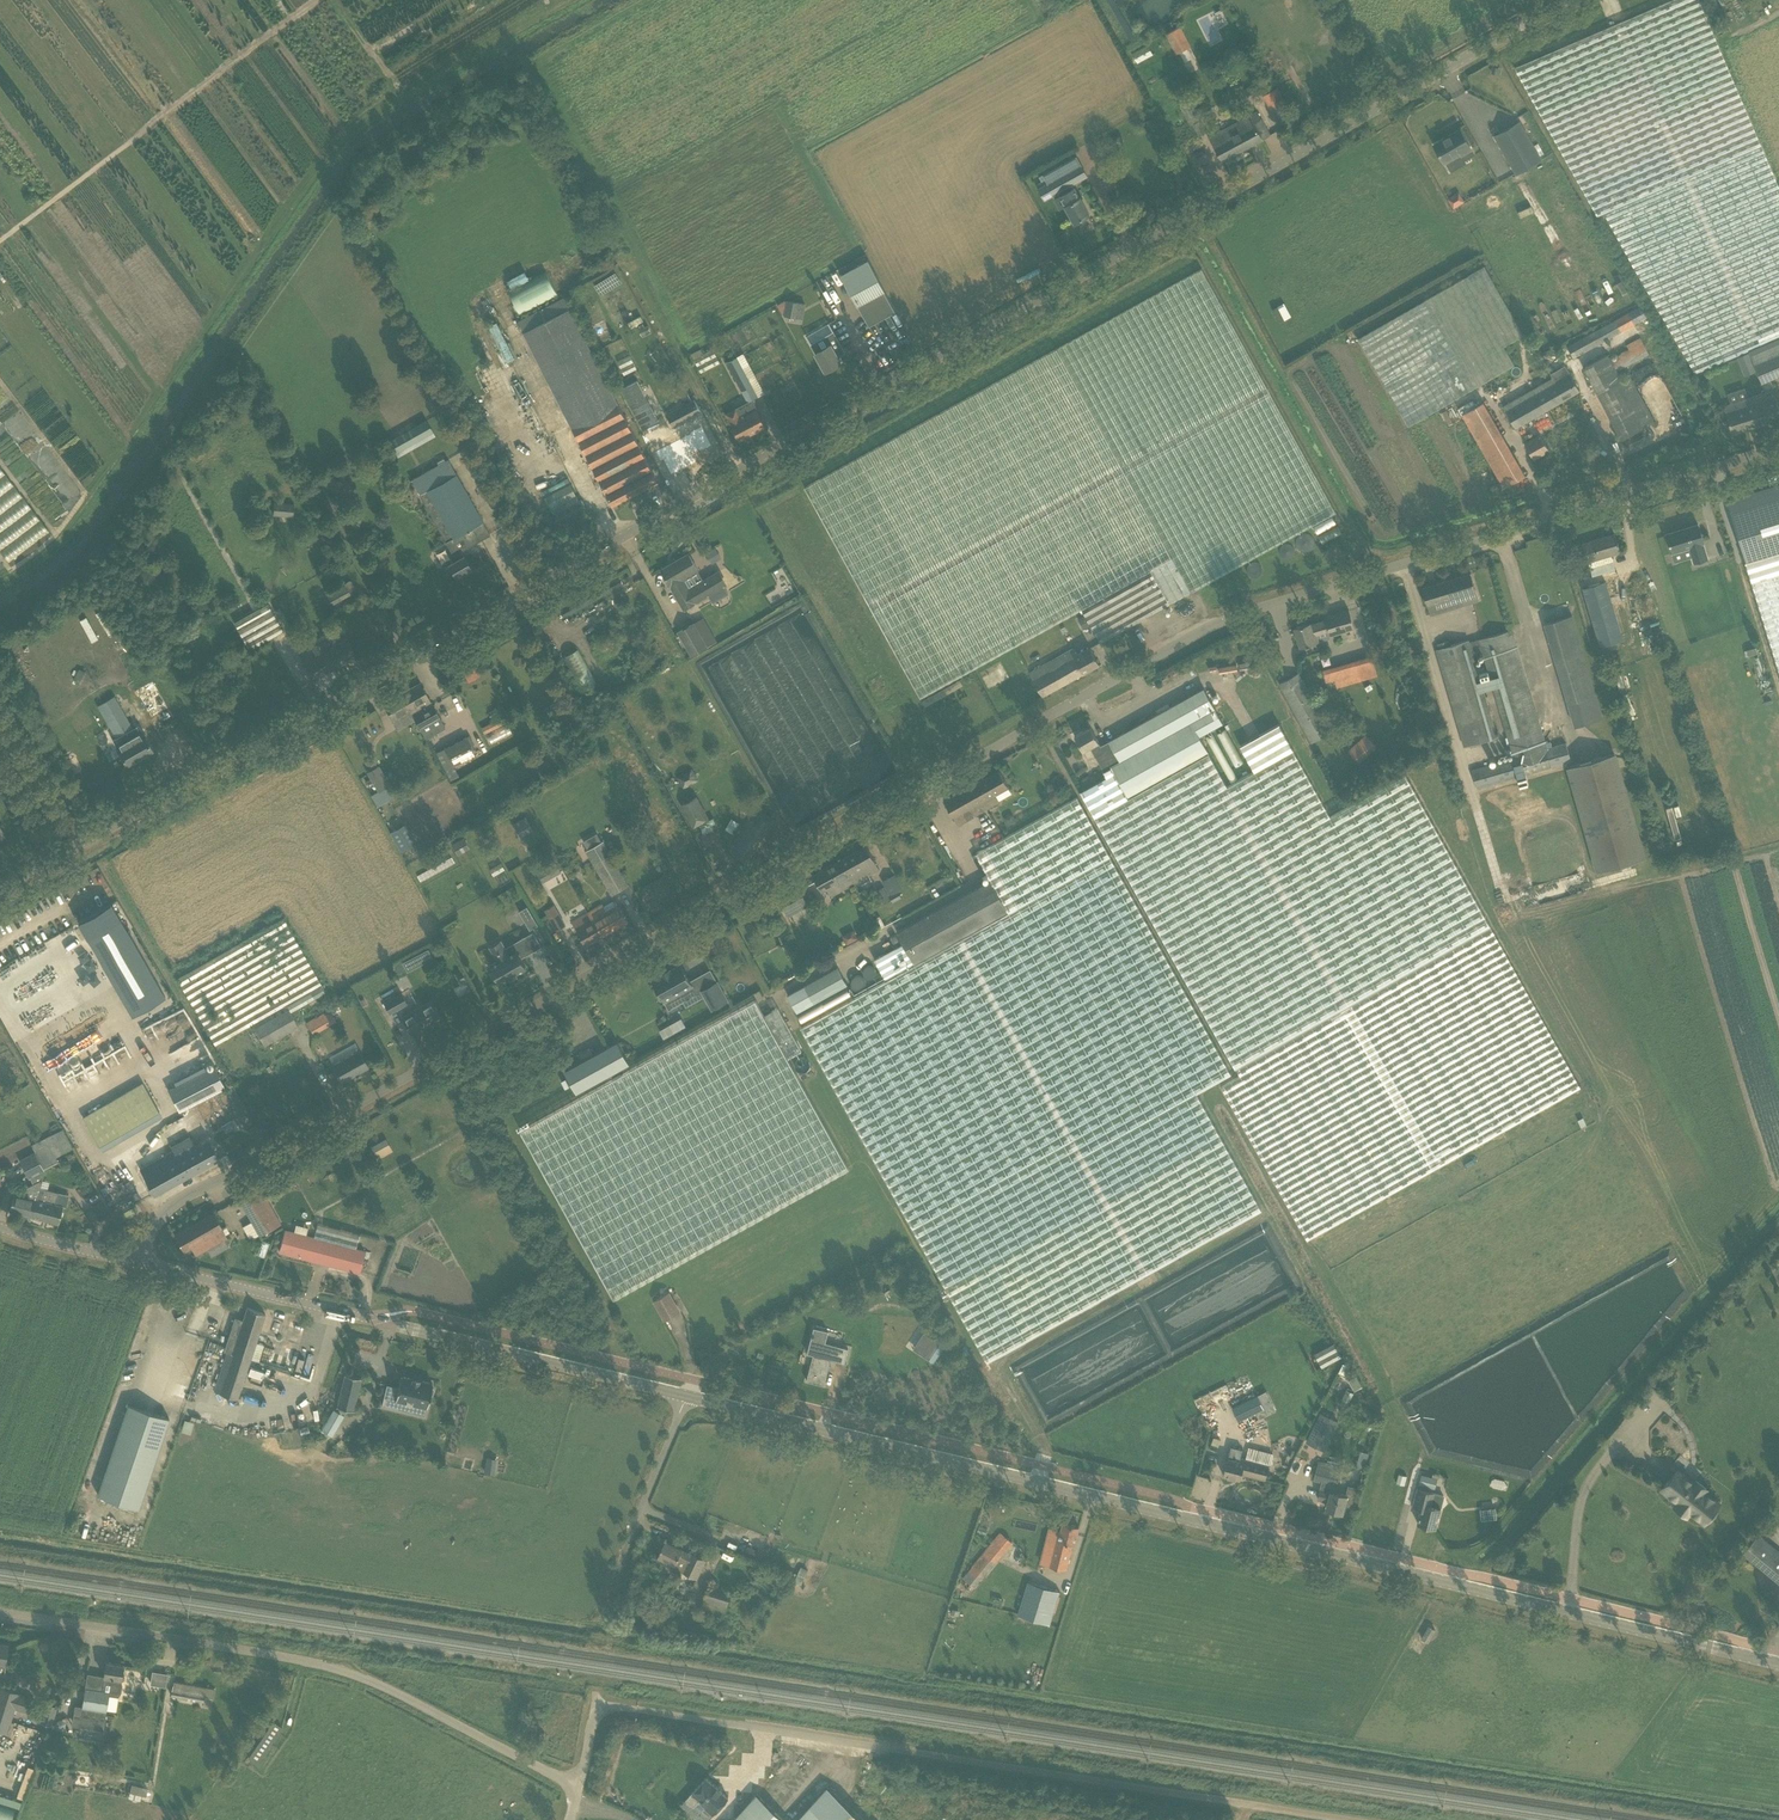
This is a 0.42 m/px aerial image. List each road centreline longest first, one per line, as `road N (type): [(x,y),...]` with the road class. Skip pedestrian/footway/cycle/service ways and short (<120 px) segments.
road 1 (unclassified): [(137,1263),(159,1216),(201,1185),(1106,675),(1232,618),(1778,446)]
road 2 (tertiary): [(0,889),(1562,0)]
road 3 (tertiary): [(1778,1665),(686,1393)]
road 4 (unclassified): [(1353,1819),(595,1703)]
road 5 (unclassified): [(578,1786),(320,1664),(0,1613)]
road 6 (tertiary): [(686,1393),(137,1263)]
road 7 (track): [(315,0),(0,239)]
road 8 (unclassified): [(607,1623),(617,1575),(686,1393)]
road 9 (tertiary): [(137,1263),(0,1226)]

